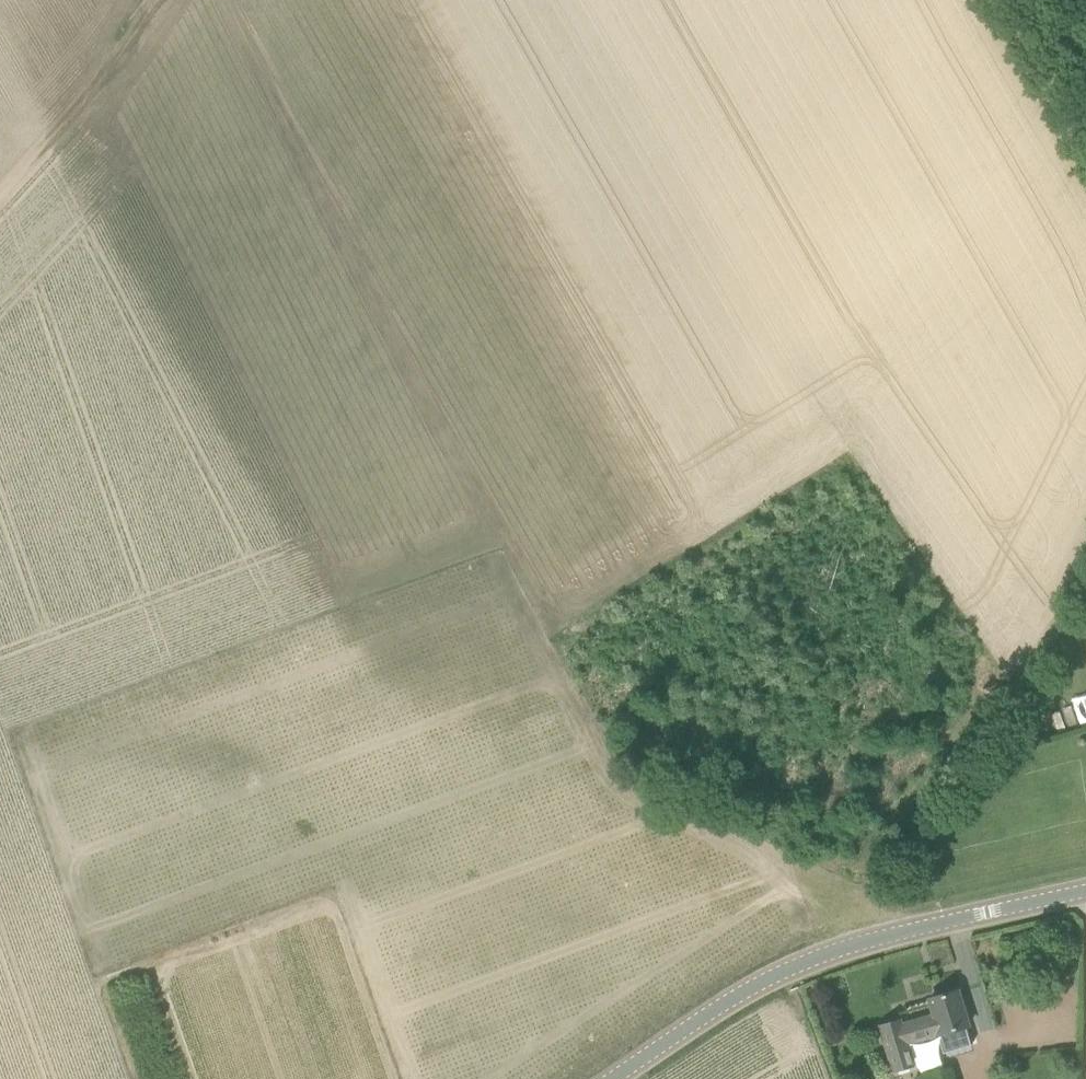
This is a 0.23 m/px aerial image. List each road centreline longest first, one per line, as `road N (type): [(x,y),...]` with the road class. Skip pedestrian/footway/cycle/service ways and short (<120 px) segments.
road 1 (tertiary): [(609,1078),(797,966),(1085,890)]
road 2 (track): [(160,0),(74,122),(0,202)]

